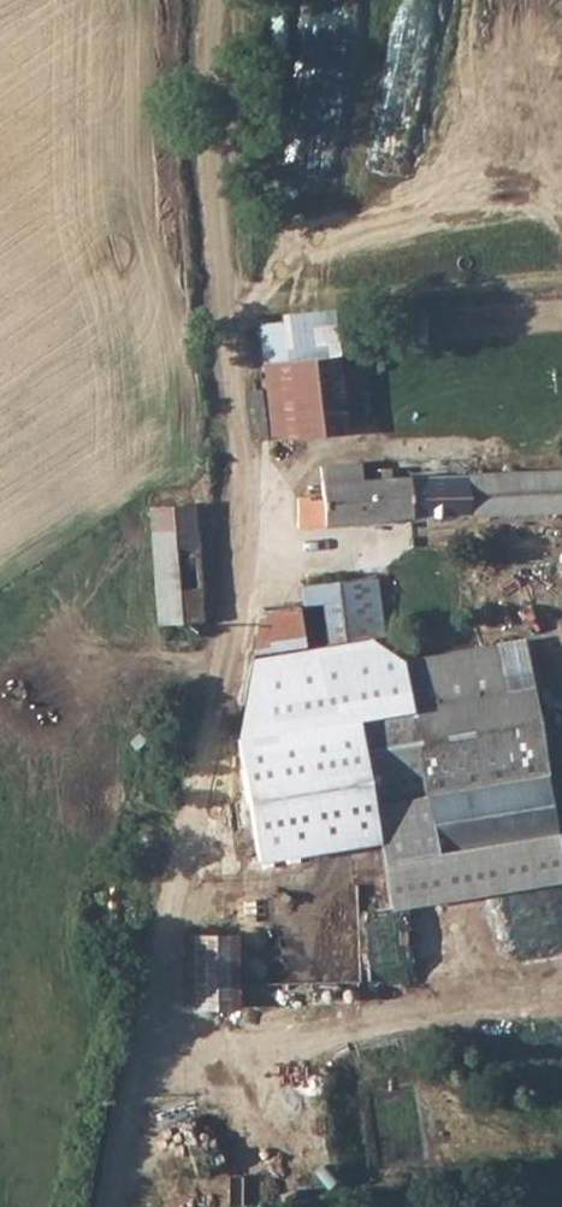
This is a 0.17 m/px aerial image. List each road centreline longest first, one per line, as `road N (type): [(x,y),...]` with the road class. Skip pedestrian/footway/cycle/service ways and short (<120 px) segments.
road 1 (track): [(212,0),(205,164),(212,298),(246,447),(239,603),(202,807)]
road 2 (unclassified): [(107,1206),(202,807)]

